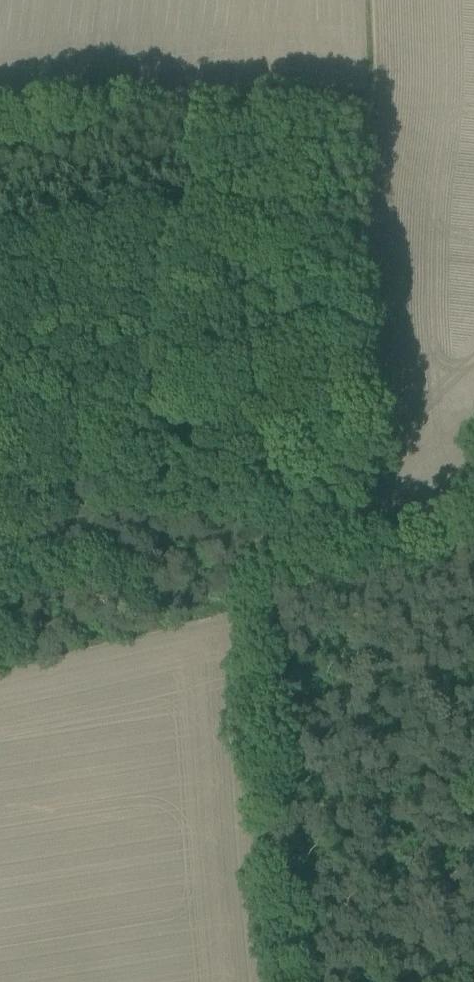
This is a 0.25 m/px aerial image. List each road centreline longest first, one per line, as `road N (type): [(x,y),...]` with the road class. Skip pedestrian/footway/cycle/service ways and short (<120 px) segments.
road 1 (track): [(0,141),(256,112),(367,115)]
road 2 (track): [(260,818),(473,806)]

